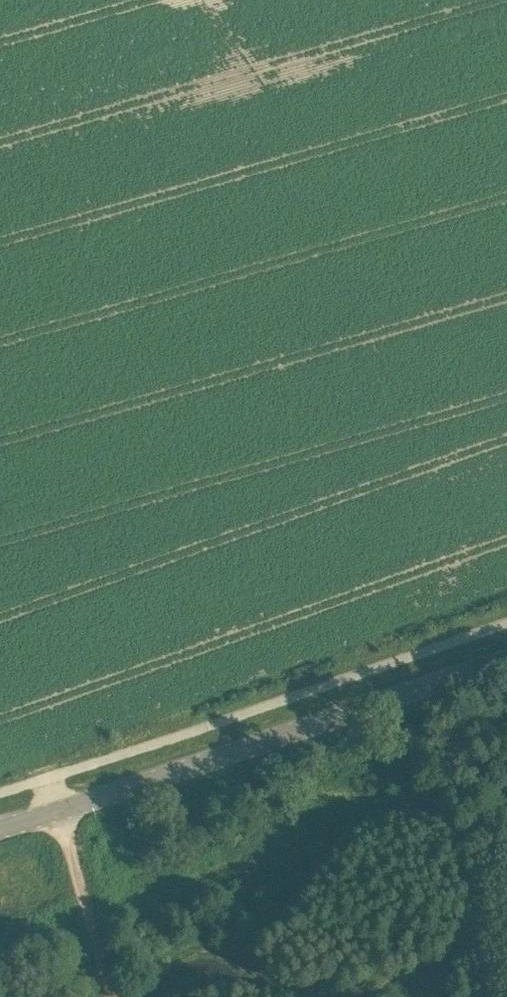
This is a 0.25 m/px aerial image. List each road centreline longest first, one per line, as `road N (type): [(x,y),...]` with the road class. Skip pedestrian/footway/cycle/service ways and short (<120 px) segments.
road 1 (tertiary): [(0,830),(506,664)]
road 2 (track): [(117,996),(58,813)]

